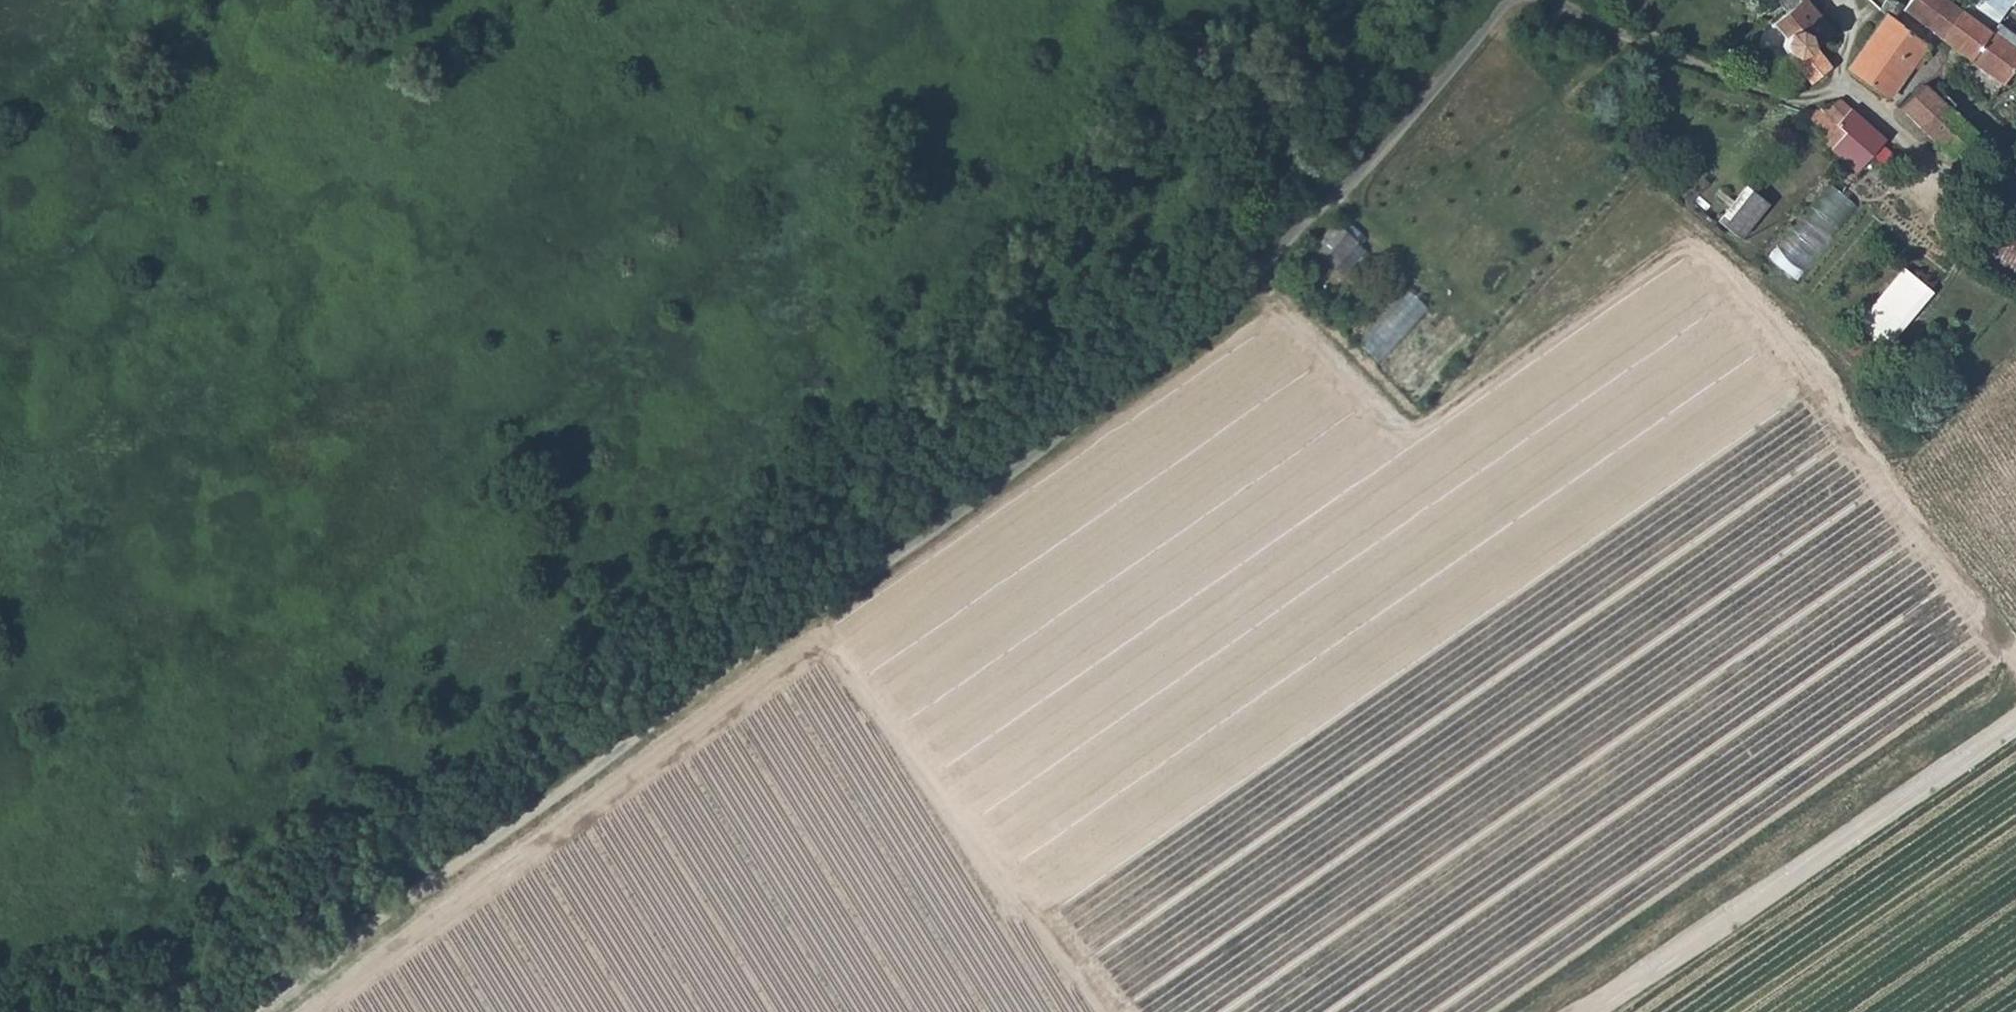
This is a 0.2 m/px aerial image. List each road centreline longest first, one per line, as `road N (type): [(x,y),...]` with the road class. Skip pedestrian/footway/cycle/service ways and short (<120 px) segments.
road 1 (track): [(248,1011),(715,672),(986,489),(1155,357),(1366,161),(1503,0)]
road 2 (unclassified): [(1554,0),(1770,84),(1841,89),(1927,154),(2015,184)]
road 3 (track): [(1614,1011),(2015,715)]

